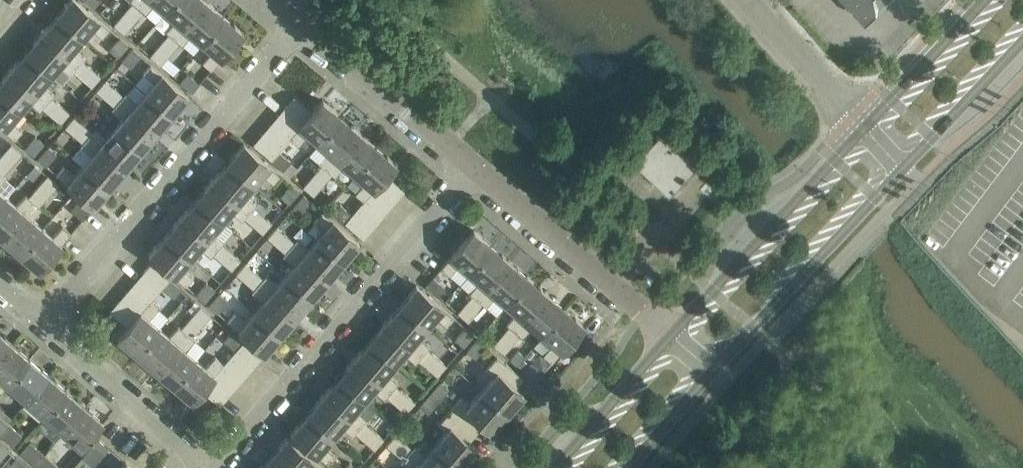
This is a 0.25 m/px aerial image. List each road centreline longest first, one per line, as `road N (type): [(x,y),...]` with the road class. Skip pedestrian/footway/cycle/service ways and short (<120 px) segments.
road 1 (residential): [(41,327),(306,17)]
road 2 (residential): [(219,467),(479,164)]
road 3 (secondary): [(868,125),(676,332)]
road 4 (secondary): [(718,367),(906,165)]
road 5 (residential): [(676,332),(479,164)]
road 6 (residential): [(479,164),(306,17)]
road 7 (residential): [(206,467),(41,327)]
road 8 (secondary): [(676,332),(559,467)]
road 9 (secondary): [(985,0),(868,125)]
road 10 (unclassified): [(868,125),(754,0)]
road 11 (secondary): [(906,165),(1022,44)]
road 12 (secondary): [(635,467),(718,367)]

